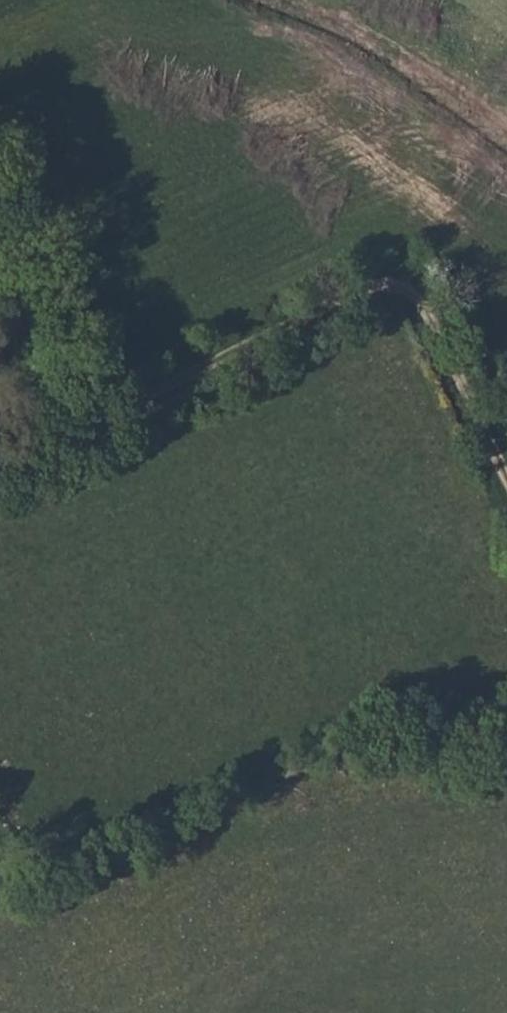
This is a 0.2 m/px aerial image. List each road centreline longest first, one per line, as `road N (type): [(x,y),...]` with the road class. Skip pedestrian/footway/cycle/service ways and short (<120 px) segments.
road 1 (track): [(0,455),(379,284),(429,323),(506,488)]

